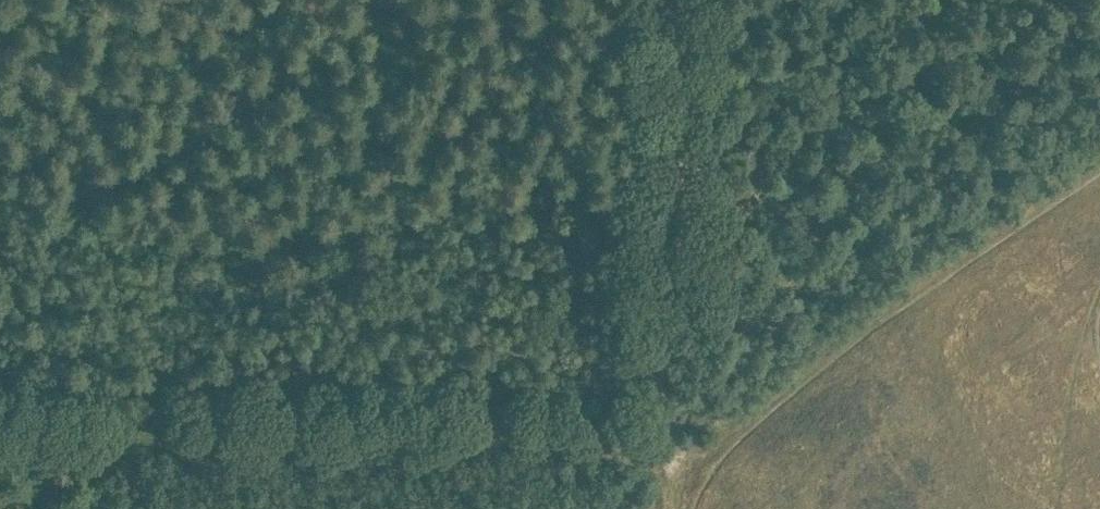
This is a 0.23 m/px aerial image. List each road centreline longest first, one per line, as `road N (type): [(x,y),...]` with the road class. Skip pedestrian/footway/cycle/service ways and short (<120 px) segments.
road 1 (track): [(0,417),(677,416)]
road 2 (track): [(1099,149),(677,416)]
road 3 (track): [(679,0),(677,416)]

